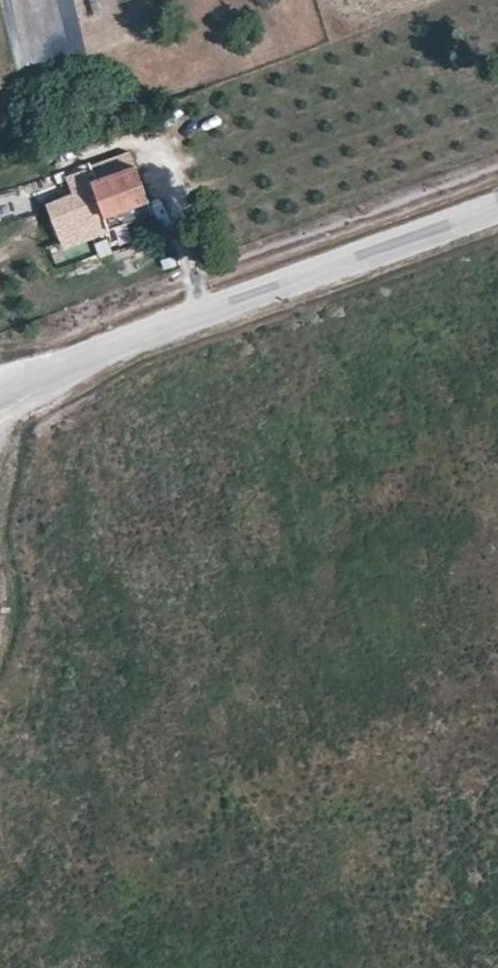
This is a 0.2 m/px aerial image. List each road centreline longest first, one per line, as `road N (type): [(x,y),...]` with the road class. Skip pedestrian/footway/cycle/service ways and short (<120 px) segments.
road 1 (unclassified): [(0,392),(497,206)]

